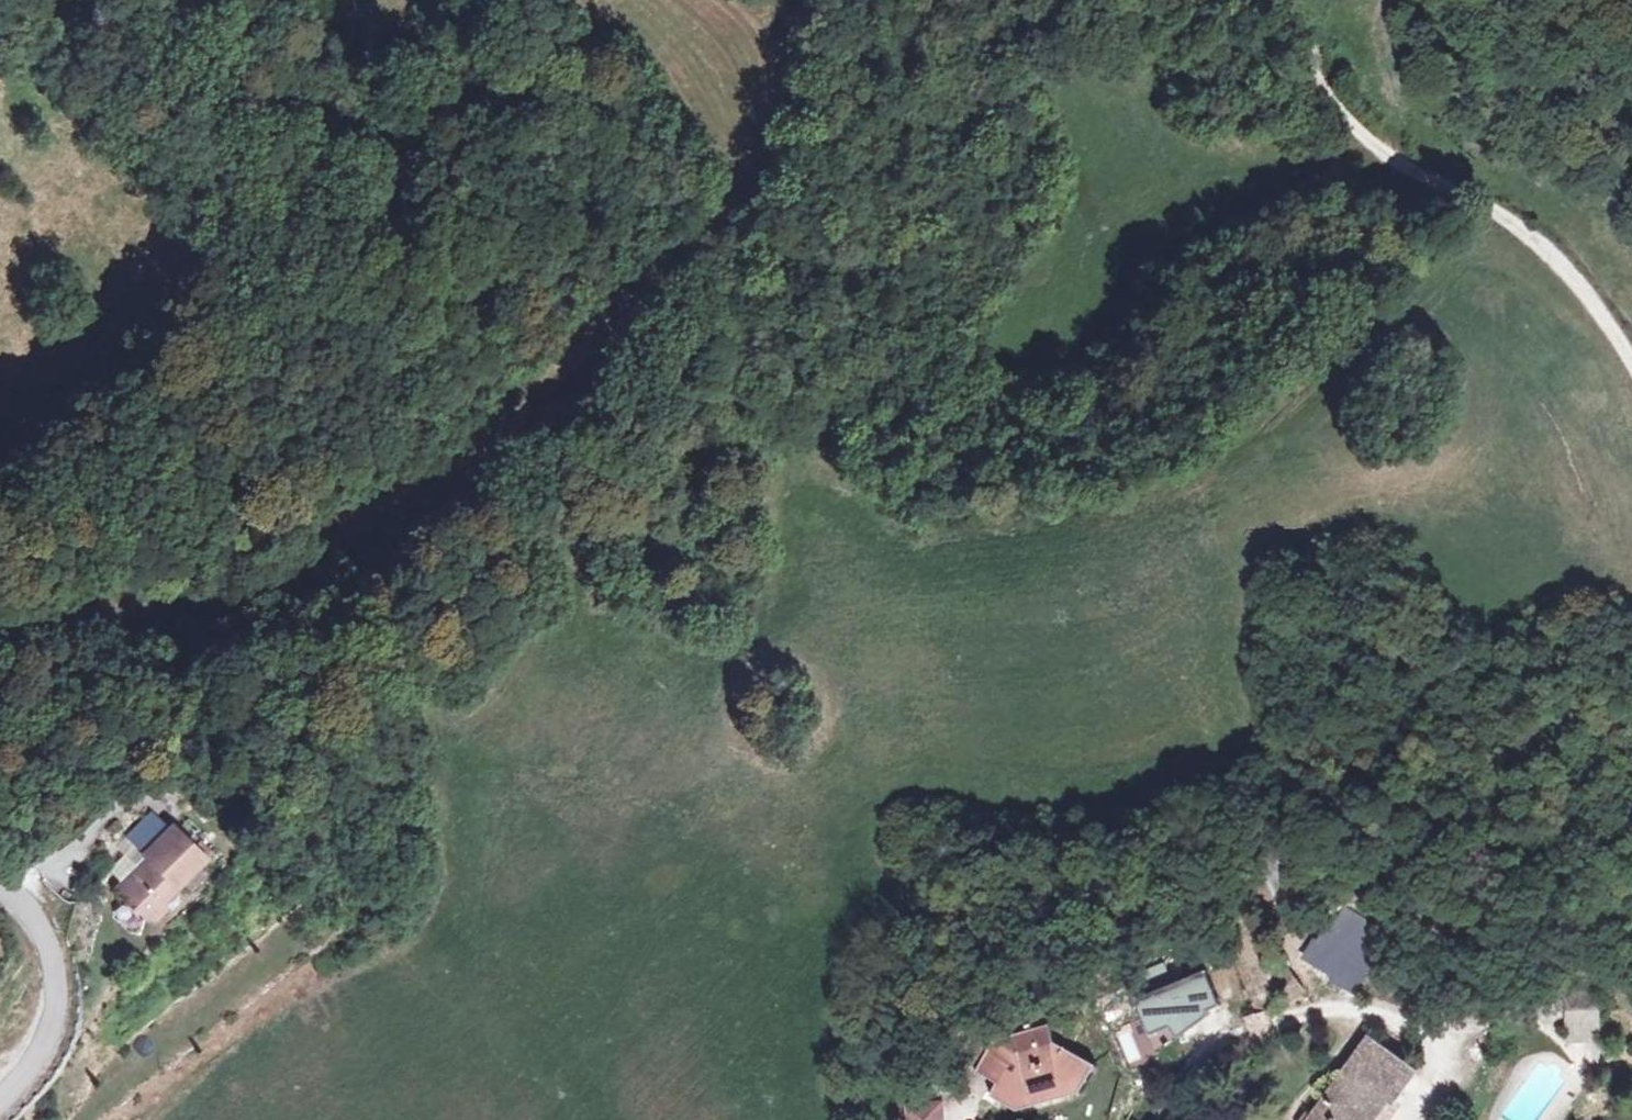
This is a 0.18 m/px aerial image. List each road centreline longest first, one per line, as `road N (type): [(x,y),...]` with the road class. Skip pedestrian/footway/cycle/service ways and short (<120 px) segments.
road 1 (track): [(1292,0),(1336,96),(1428,167),(1501,205),(1553,246),(1593,285),(1631,344)]
road 2 (residential): [(0,890),(39,926),(54,982),(33,1055),(0,1095)]

